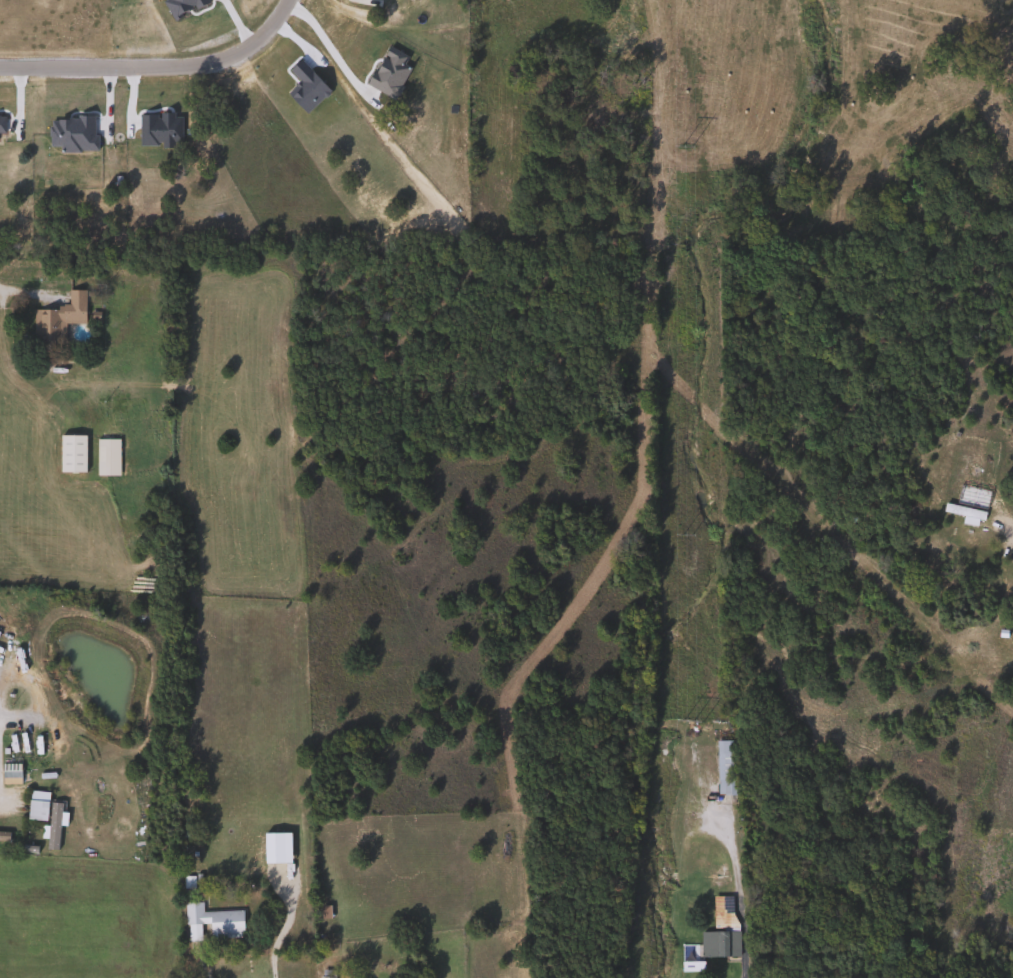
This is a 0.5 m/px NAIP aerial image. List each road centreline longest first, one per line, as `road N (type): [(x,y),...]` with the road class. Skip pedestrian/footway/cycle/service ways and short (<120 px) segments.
road 1 (residential): [(0,73),(140,73),(236,62),(261,51),(295,0)]

